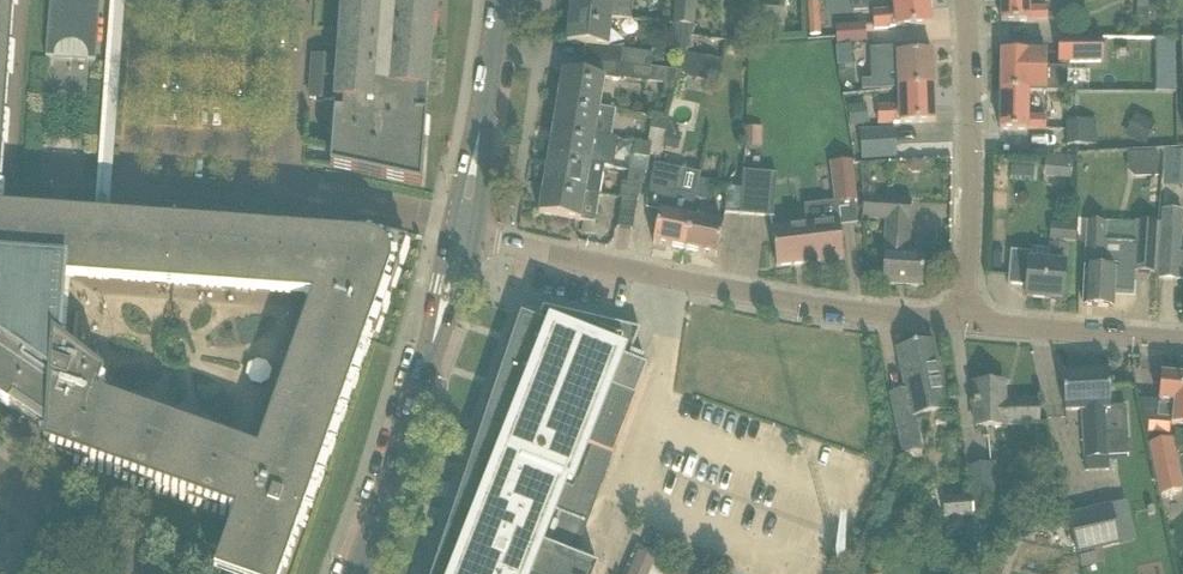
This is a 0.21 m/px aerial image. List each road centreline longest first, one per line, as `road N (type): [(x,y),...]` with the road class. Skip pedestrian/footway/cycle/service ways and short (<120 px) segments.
road 1 (residential): [(971,321),(833,308),(473,238)]
road 2 (residential): [(971,321),(965,0)]
road 3 (residential): [(283,150),(288,63),(141,53),(134,138)]
road 4 (residential): [(356,573),(435,335)]
road 5 (residential): [(1182,340),(971,321)]
road 6 (residential): [(455,214),(299,188),(283,167),(283,150)]
road 7 (residential): [(143,573),(0,479)]
road 8 (residential): [(134,138),(283,150)]
road 9 (residential): [(480,132),(497,0)]
road 10 (residential): [(455,214),(435,335)]

